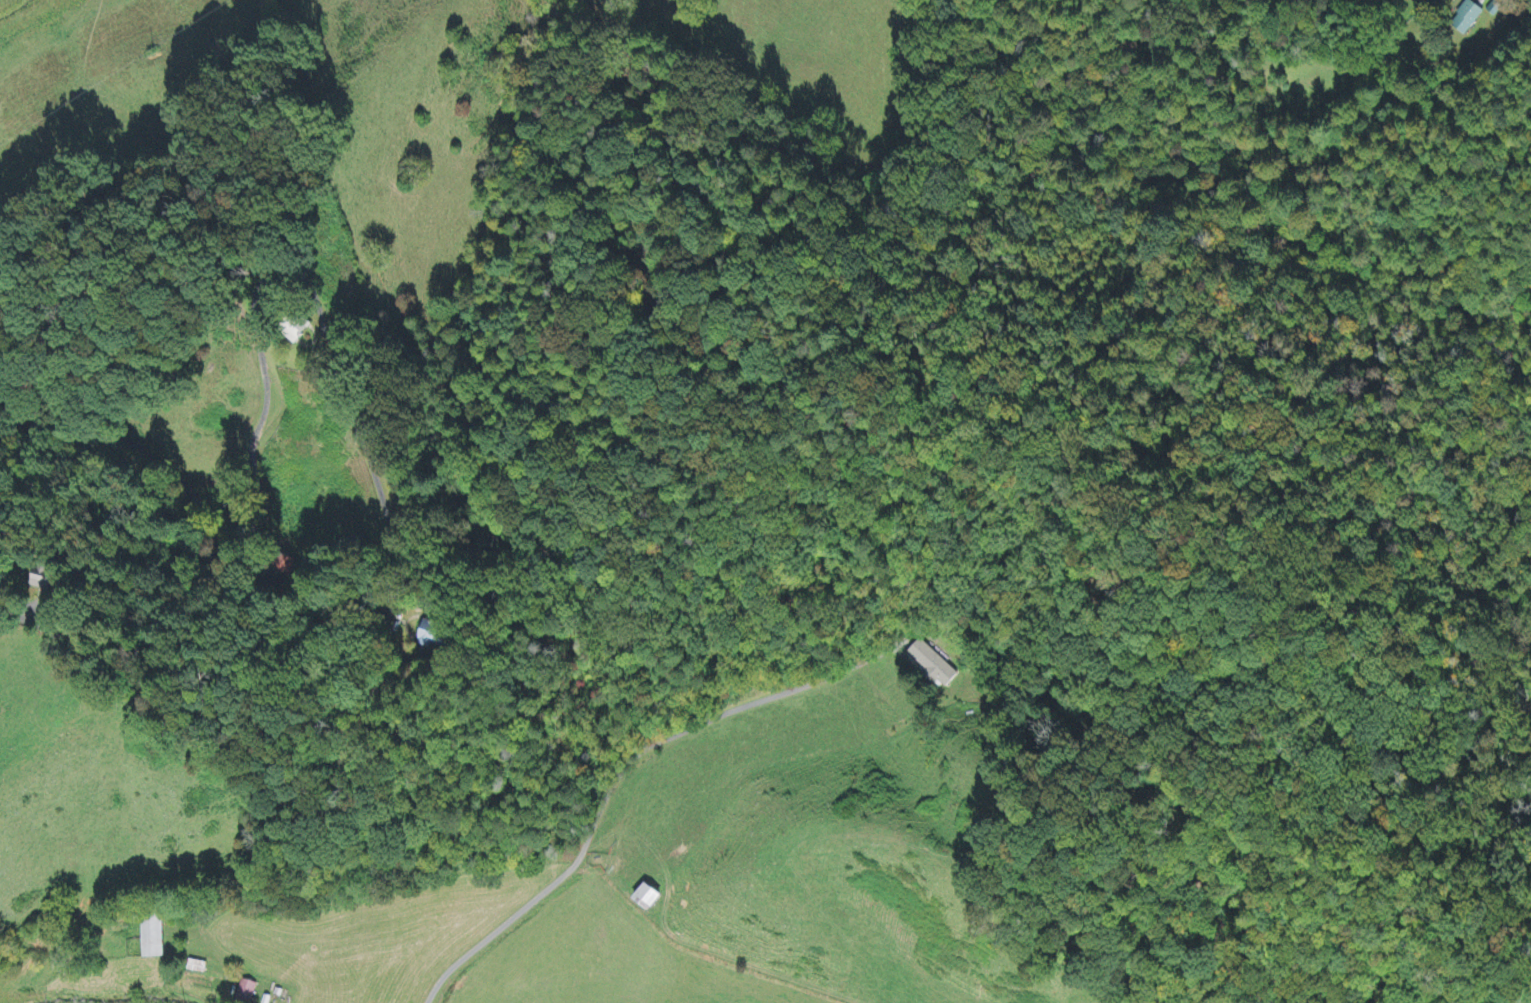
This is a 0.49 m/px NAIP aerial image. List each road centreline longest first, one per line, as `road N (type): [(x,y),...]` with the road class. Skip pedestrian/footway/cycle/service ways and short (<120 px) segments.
road 1 (residential): [(0,392),(127,436),(184,480),(202,540),(219,548),(245,543),(261,533),(263,512),(250,458),(265,389),(257,306),(264,284),(294,272),(318,301),(332,376),(373,471),(394,593),(381,651),(331,681),(280,696),(195,669),(123,680),(99,668),(79,640),(0,610)]
road 2 (residential): [(359,1002),(349,899),(403,693),(482,590),(555,433),(609,348)]

